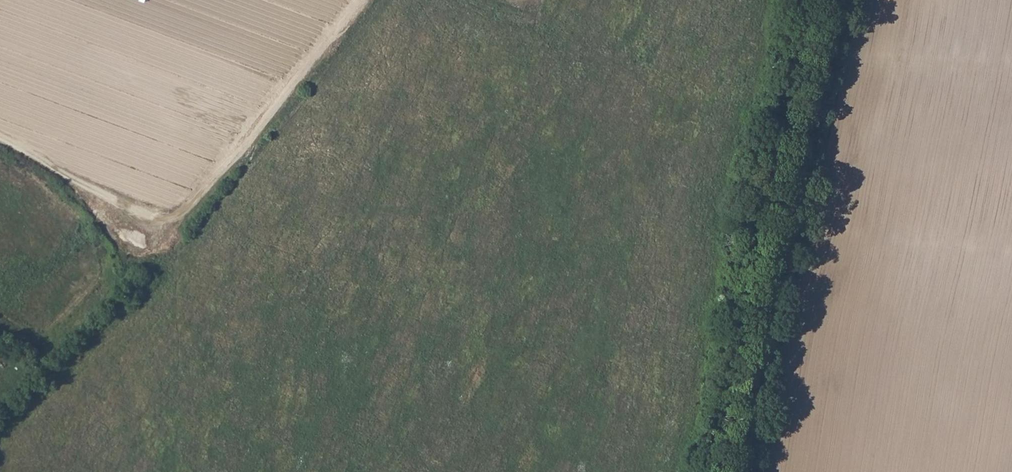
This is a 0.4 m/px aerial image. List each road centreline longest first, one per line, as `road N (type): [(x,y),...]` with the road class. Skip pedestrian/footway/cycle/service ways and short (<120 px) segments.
road 1 (track): [(0,140),(169,227),(364,0)]
road 2 (unclassified): [(831,0),(760,327),(739,471)]

